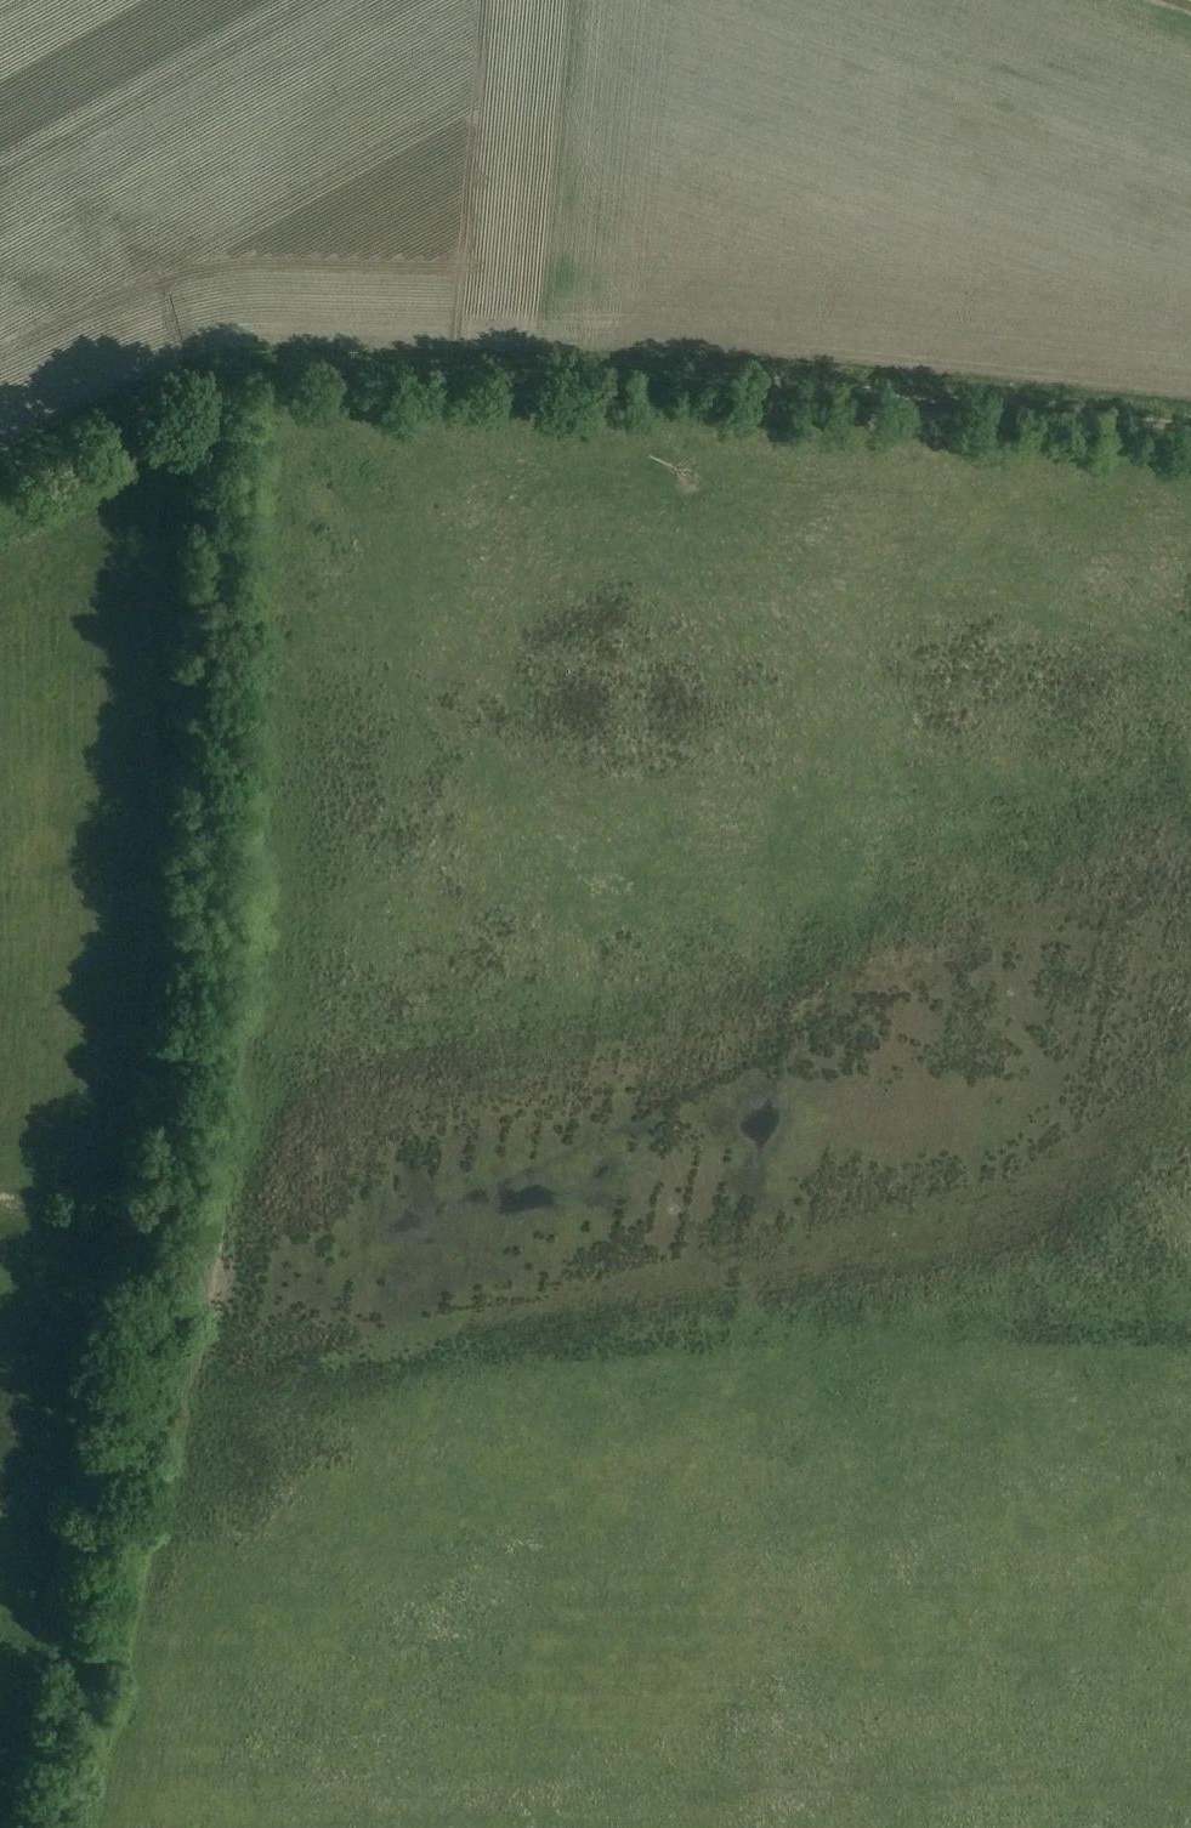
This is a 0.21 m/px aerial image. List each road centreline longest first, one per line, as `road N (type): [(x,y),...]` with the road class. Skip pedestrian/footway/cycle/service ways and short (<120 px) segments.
road 1 (track): [(0,474),(224,368),(540,369),(973,395),(1190,423)]

